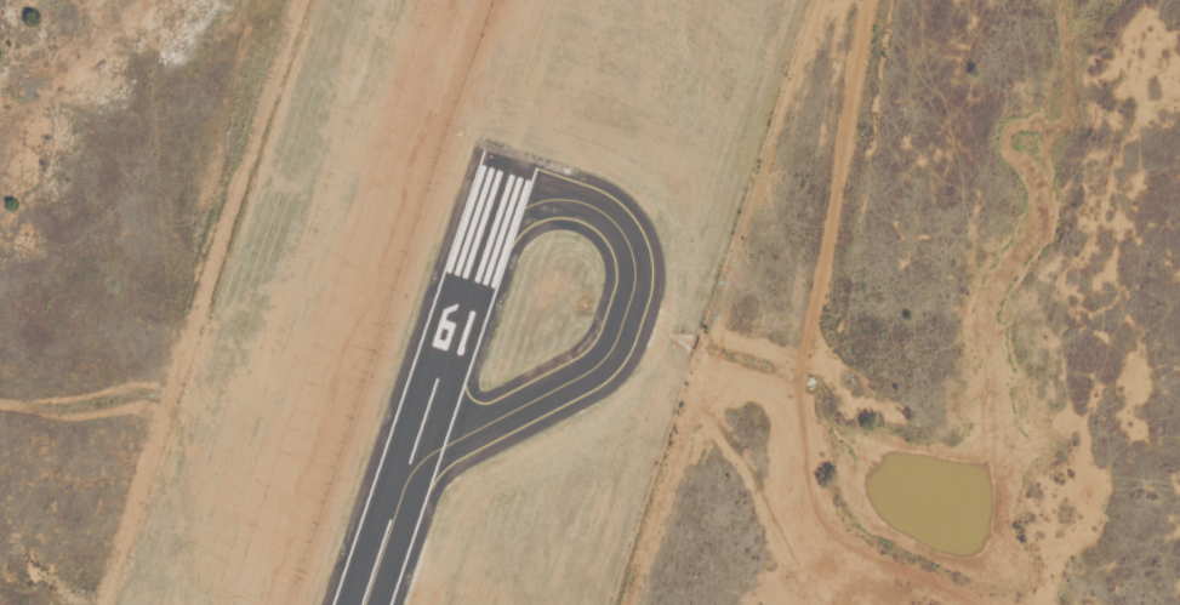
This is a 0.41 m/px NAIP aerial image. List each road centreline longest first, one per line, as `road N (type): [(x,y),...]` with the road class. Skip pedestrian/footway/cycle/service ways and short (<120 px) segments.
road 1 (track): [(431,604),(467,486),(644,375),(813,411),(862,0)]
road 2 (track): [(0,407),(59,415),(150,396),(179,421),(185,604)]
road 3 (track): [(813,411),(803,527),(892,604)]

